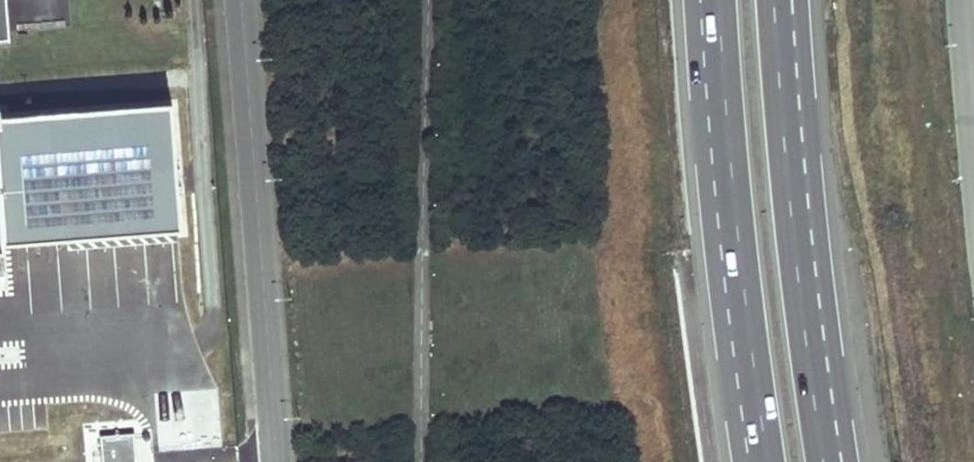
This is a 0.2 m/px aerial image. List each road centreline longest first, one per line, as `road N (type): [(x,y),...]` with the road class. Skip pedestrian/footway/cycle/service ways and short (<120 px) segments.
road 1 (trunk): [(711,0),(730,238),(761,461)]
road 2 (trunk): [(832,461),(784,0)]
road 3 (tertiary): [(241,0),(276,461)]
road 4 (unclassified): [(959,0),(973,168)]

